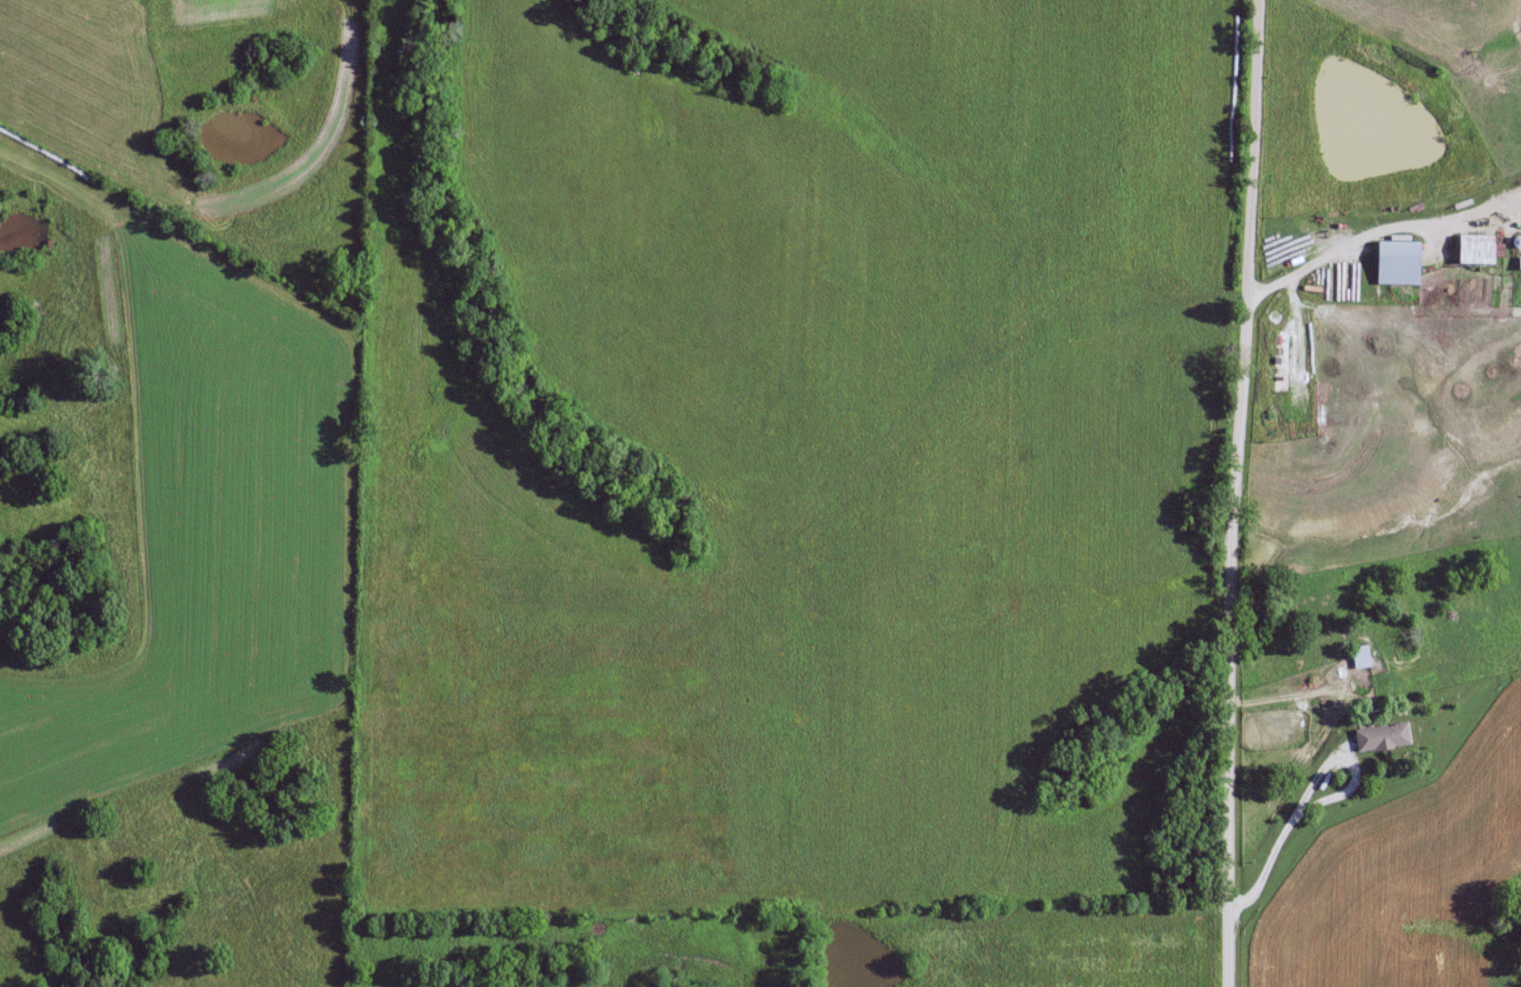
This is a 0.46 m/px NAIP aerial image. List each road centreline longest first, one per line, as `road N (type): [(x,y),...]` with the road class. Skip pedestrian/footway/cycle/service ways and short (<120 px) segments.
road 1 (residential): [(1225,986),(1260,0)]
road 2 (residential): [(1251,297),(1381,234)]

